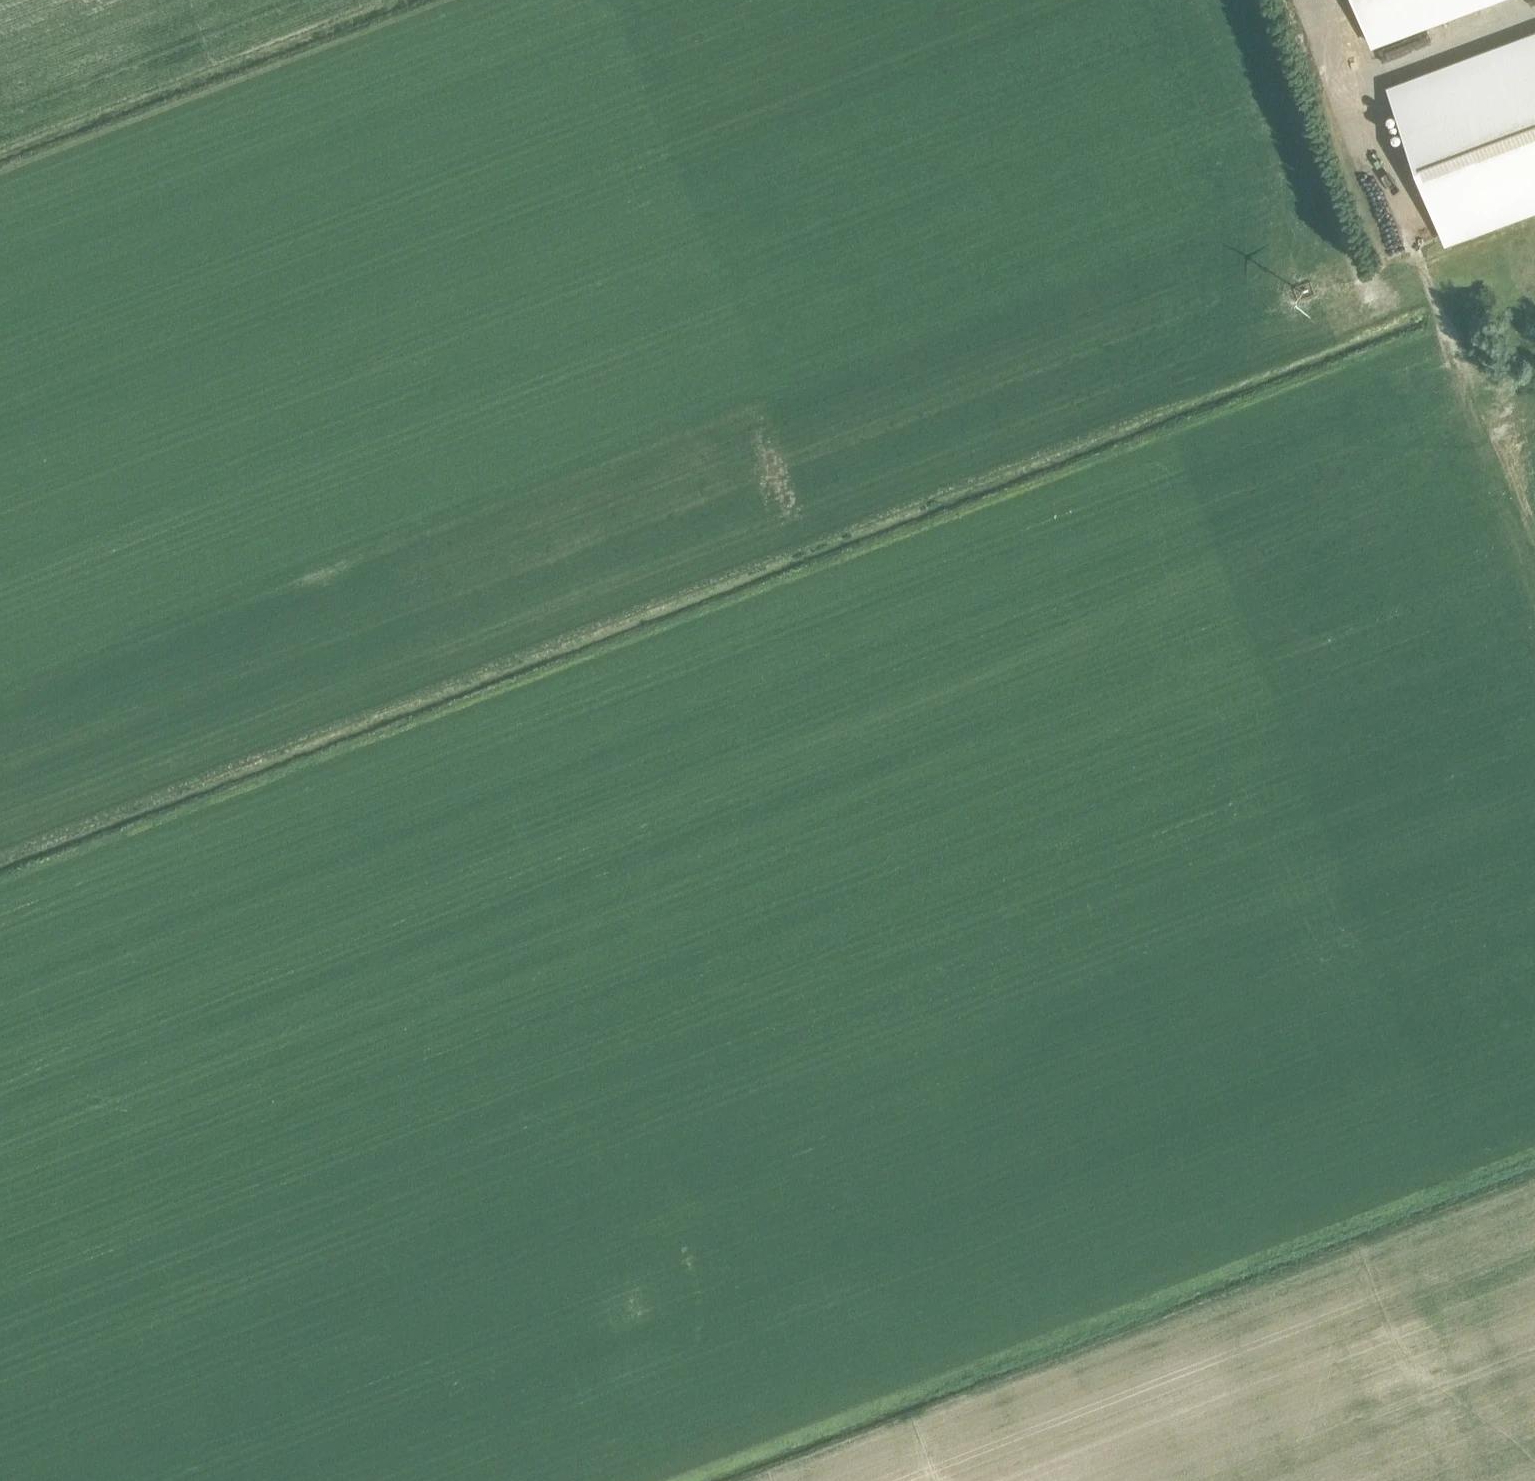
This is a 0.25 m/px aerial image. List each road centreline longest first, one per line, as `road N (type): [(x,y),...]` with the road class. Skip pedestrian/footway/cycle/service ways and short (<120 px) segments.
road 1 (track): [(1415,254),(1534,539)]

